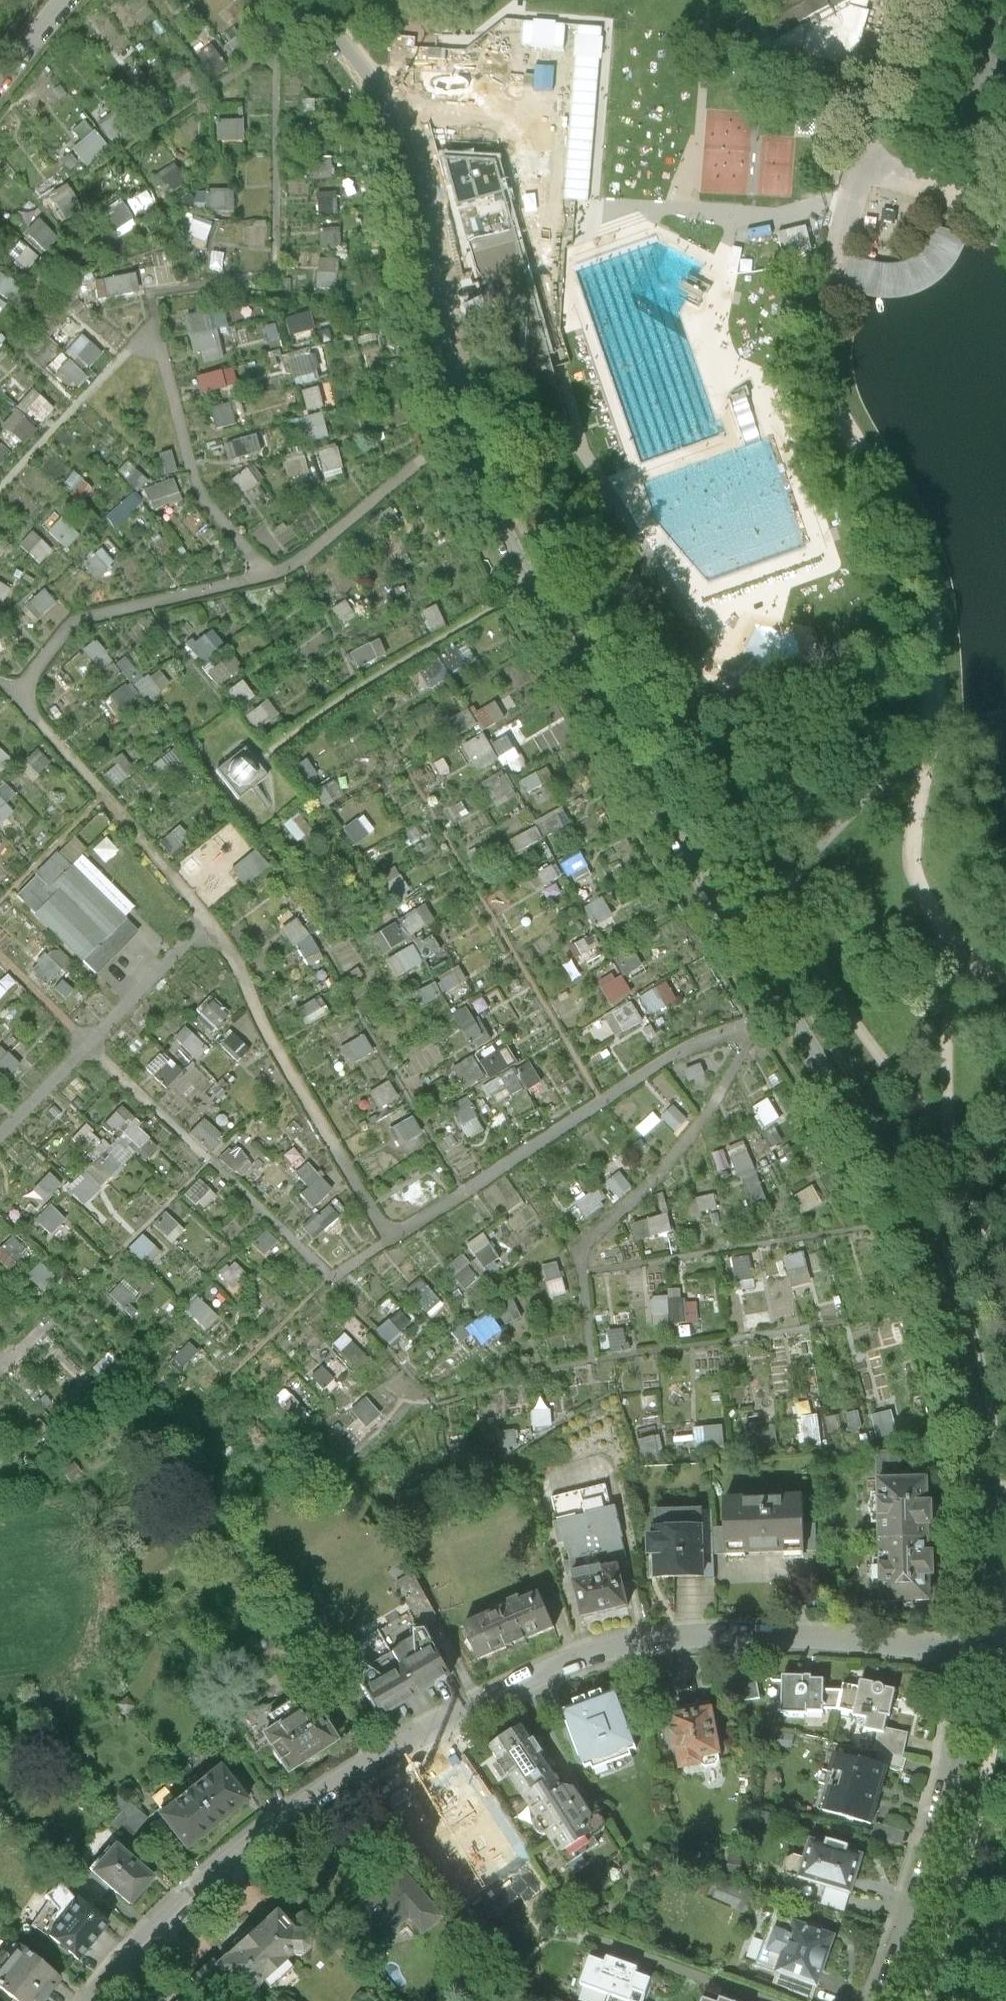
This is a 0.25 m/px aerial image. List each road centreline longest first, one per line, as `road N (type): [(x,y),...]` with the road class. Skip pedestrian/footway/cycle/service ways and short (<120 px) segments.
road 1 (residential): [(294,0),(344,51),(400,151),(459,423),(488,503),(663,811),(859,1126),(941,1281),(976,1440),(986,1593),(979,1640)]
road 2 (residential): [(108,2000),(171,1927),(280,1837),(439,1726),(570,1660),(646,1643),(751,1636),(893,1646),(979,1640)]
road 3 (tertiary): [(979,1640),(942,1817),(883,2000)]

